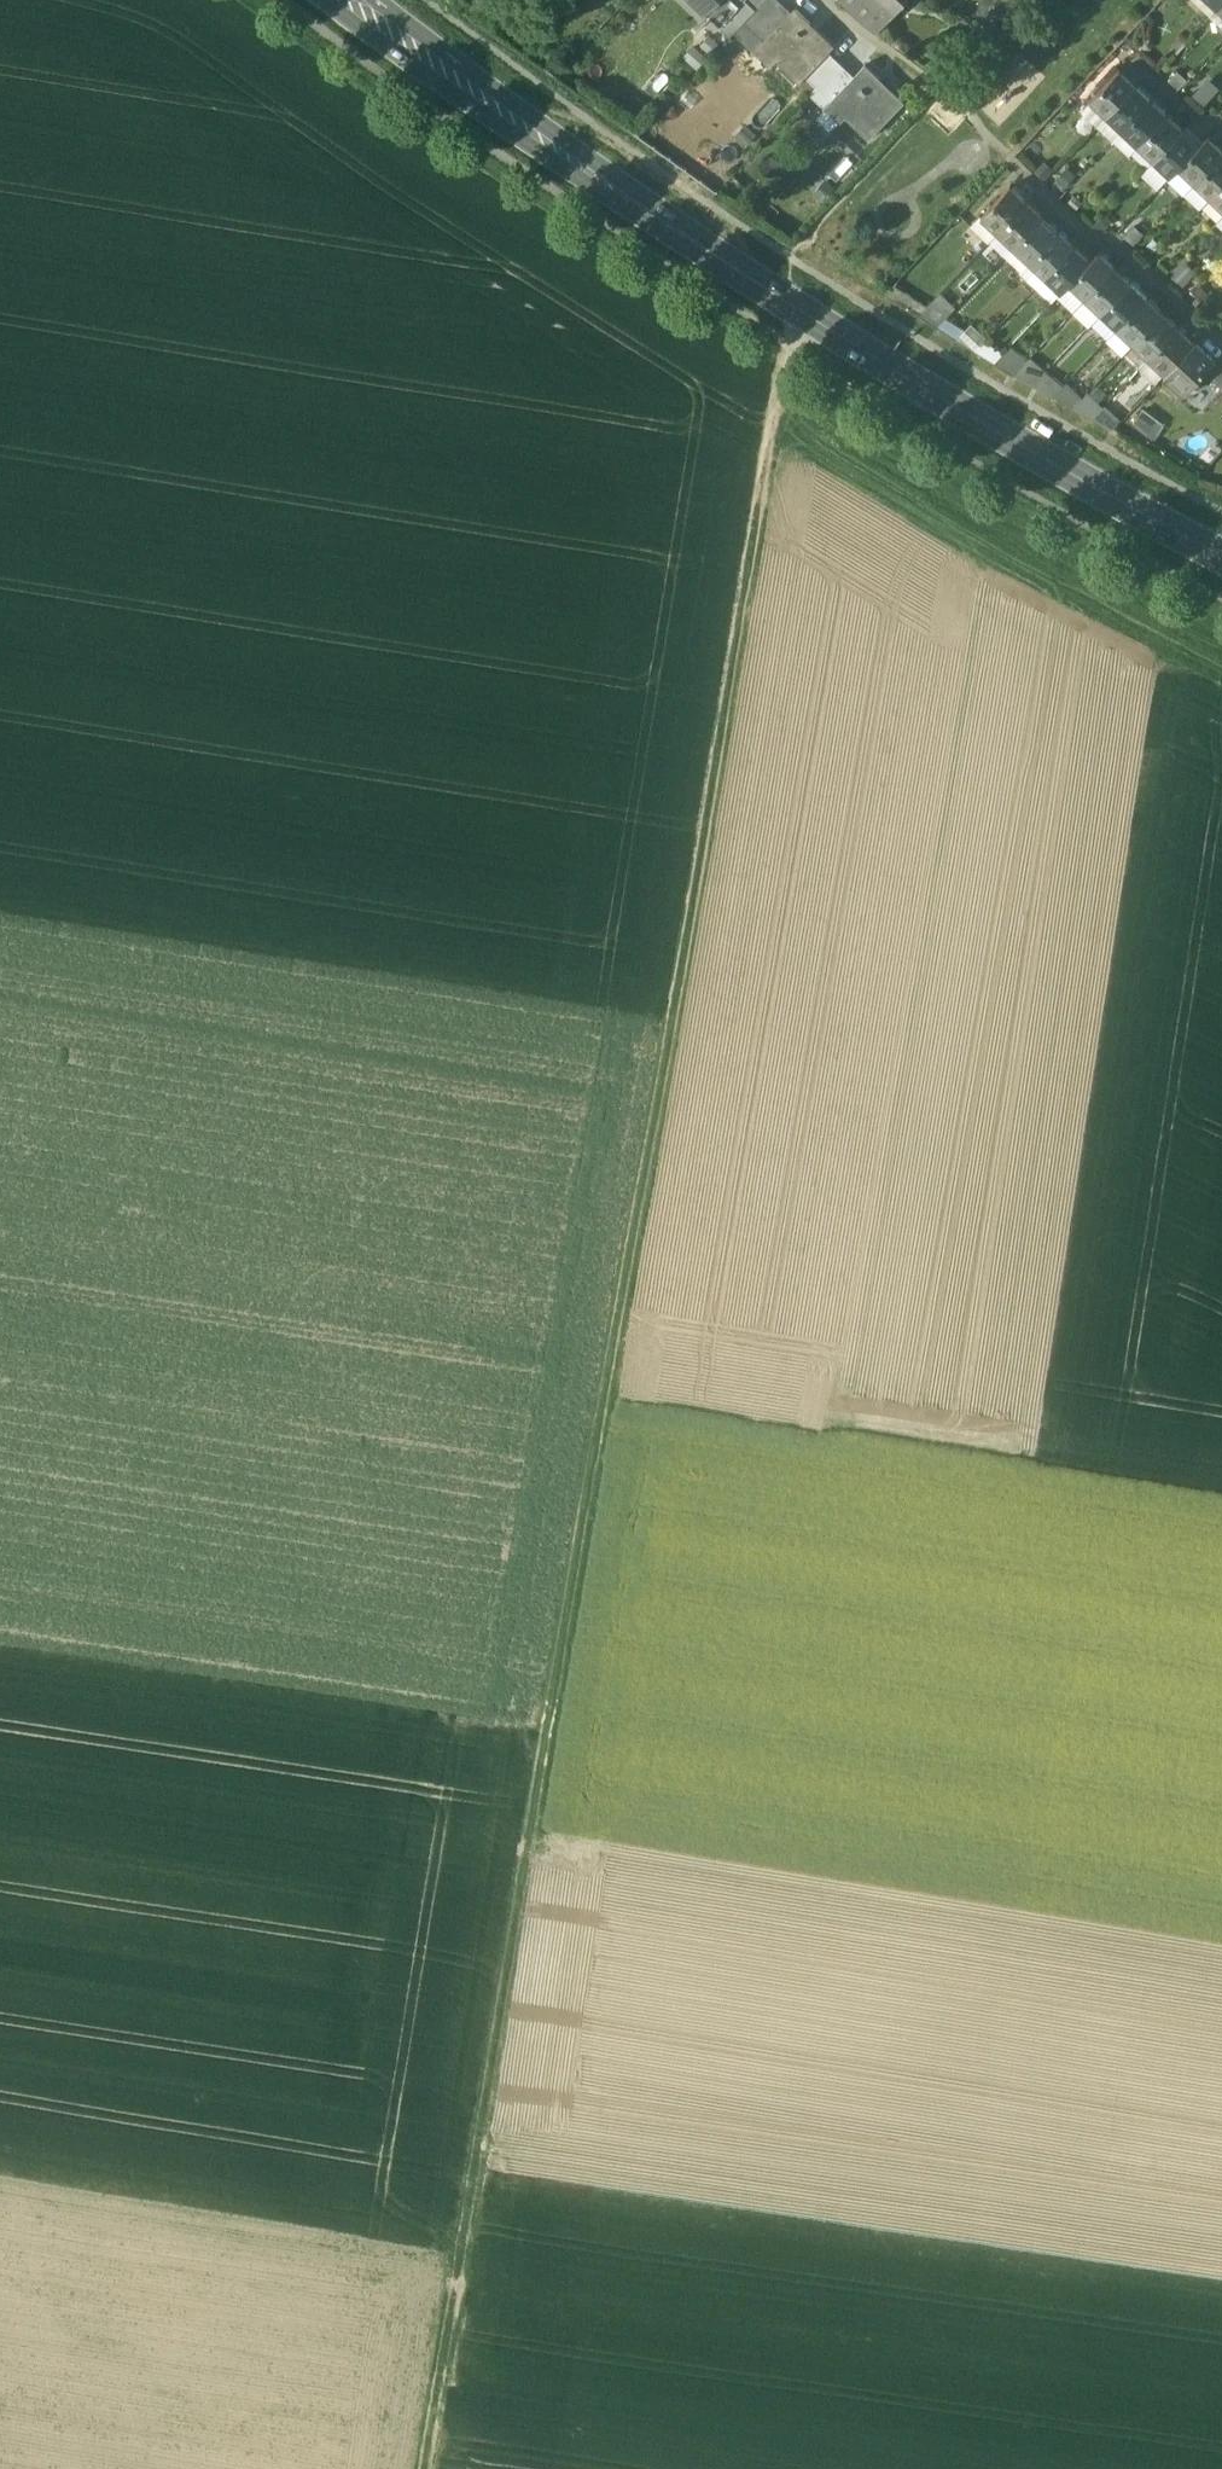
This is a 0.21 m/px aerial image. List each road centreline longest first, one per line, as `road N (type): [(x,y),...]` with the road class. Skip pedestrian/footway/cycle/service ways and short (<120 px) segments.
road 1 (track): [(806,316),(788,350),(422,2468)]
road 2 (secondary): [(352,0),(506,114),(880,365),(1221,557)]

